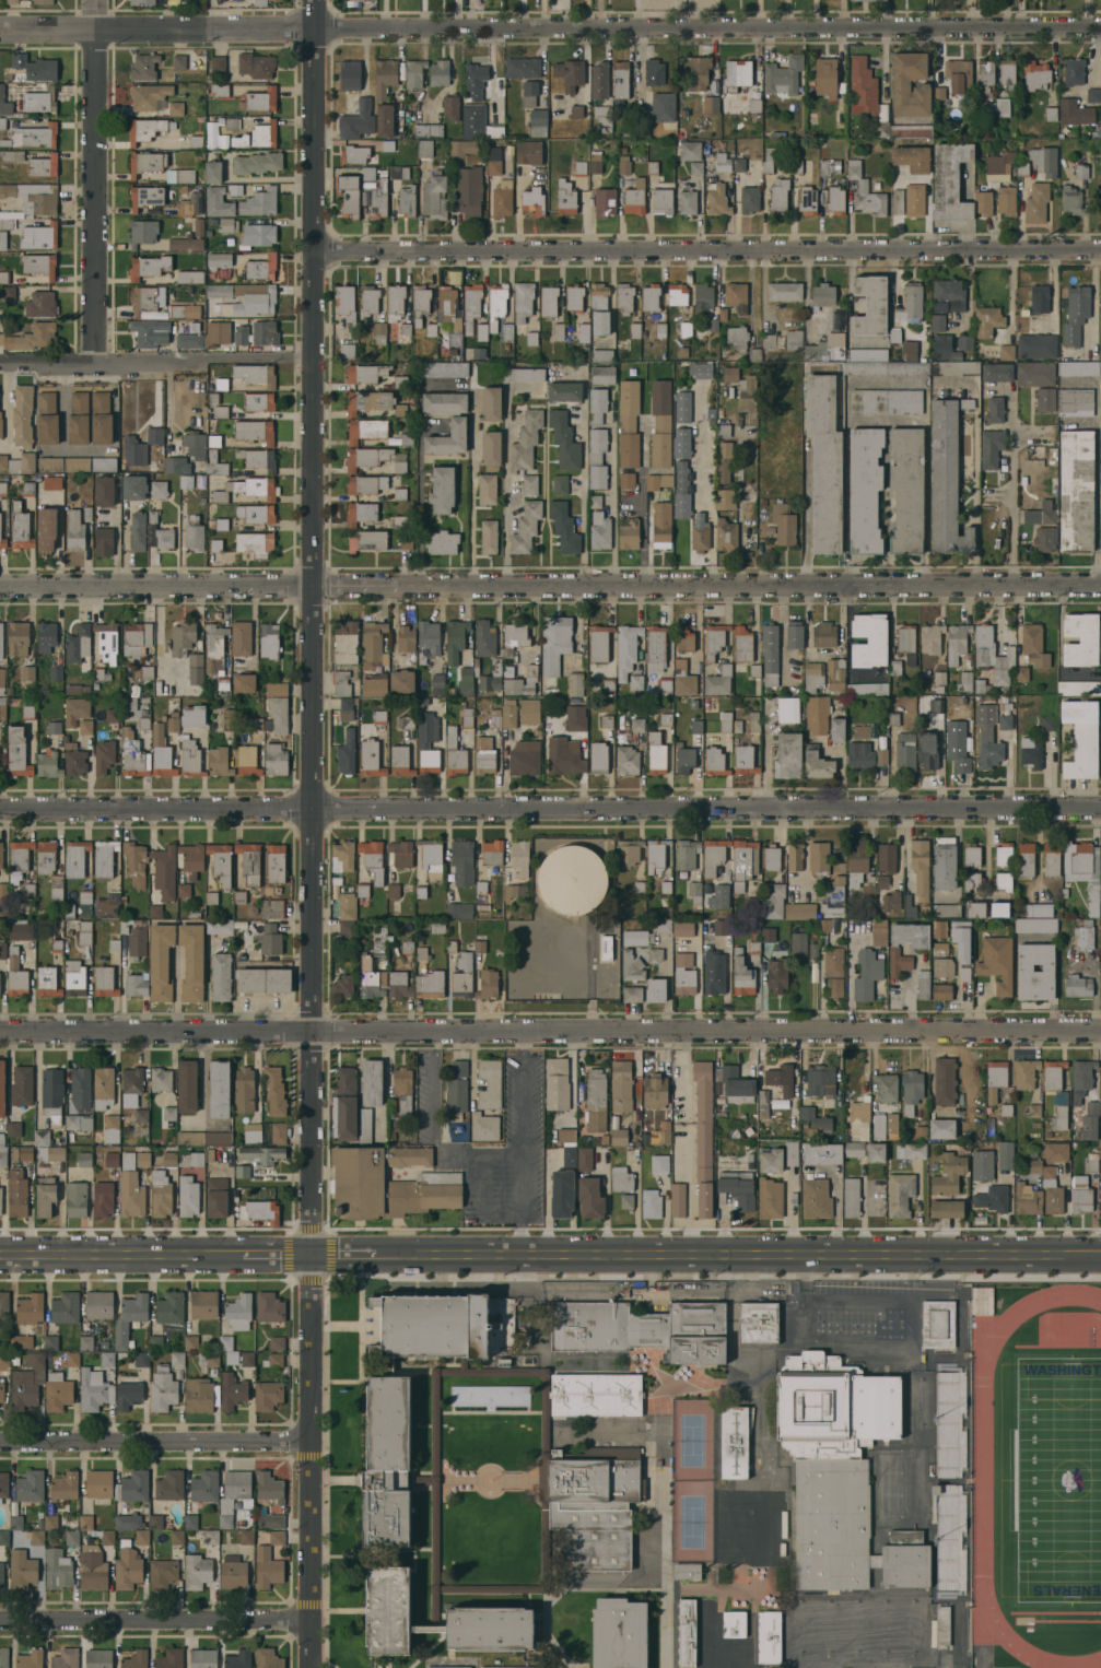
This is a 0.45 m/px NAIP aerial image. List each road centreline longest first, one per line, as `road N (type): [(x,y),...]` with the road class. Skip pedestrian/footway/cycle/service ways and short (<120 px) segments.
road 1 (residential): [(1100,809),(0,816)]
road 2 (residential): [(1100,1029),(0,1035)]
road 3 (residential): [(1100,27),(0,22)]
road 4 (residential): [(314,586),(318,1253),(310,1667)]
road 5 (residential): [(1100,251),(314,249)]
road 6 (residential): [(1100,585),(314,586)]
road 7 (tertiary): [(366,1253),(1100,1254)]
road 8 (residential): [(318,0),(314,586)]
road 9 (residential): [(97,0),(95,355)]
road 10 (residential): [(314,586),(0,588)]
road 11 (residential): [(314,355),(0,356)]
road 12 (residential): [(312,1437),(0,1438)]
road 13 (residential): [(309,1616),(0,1617)]
road 14 (tertiary): [(0,1254),(253,1253)]

